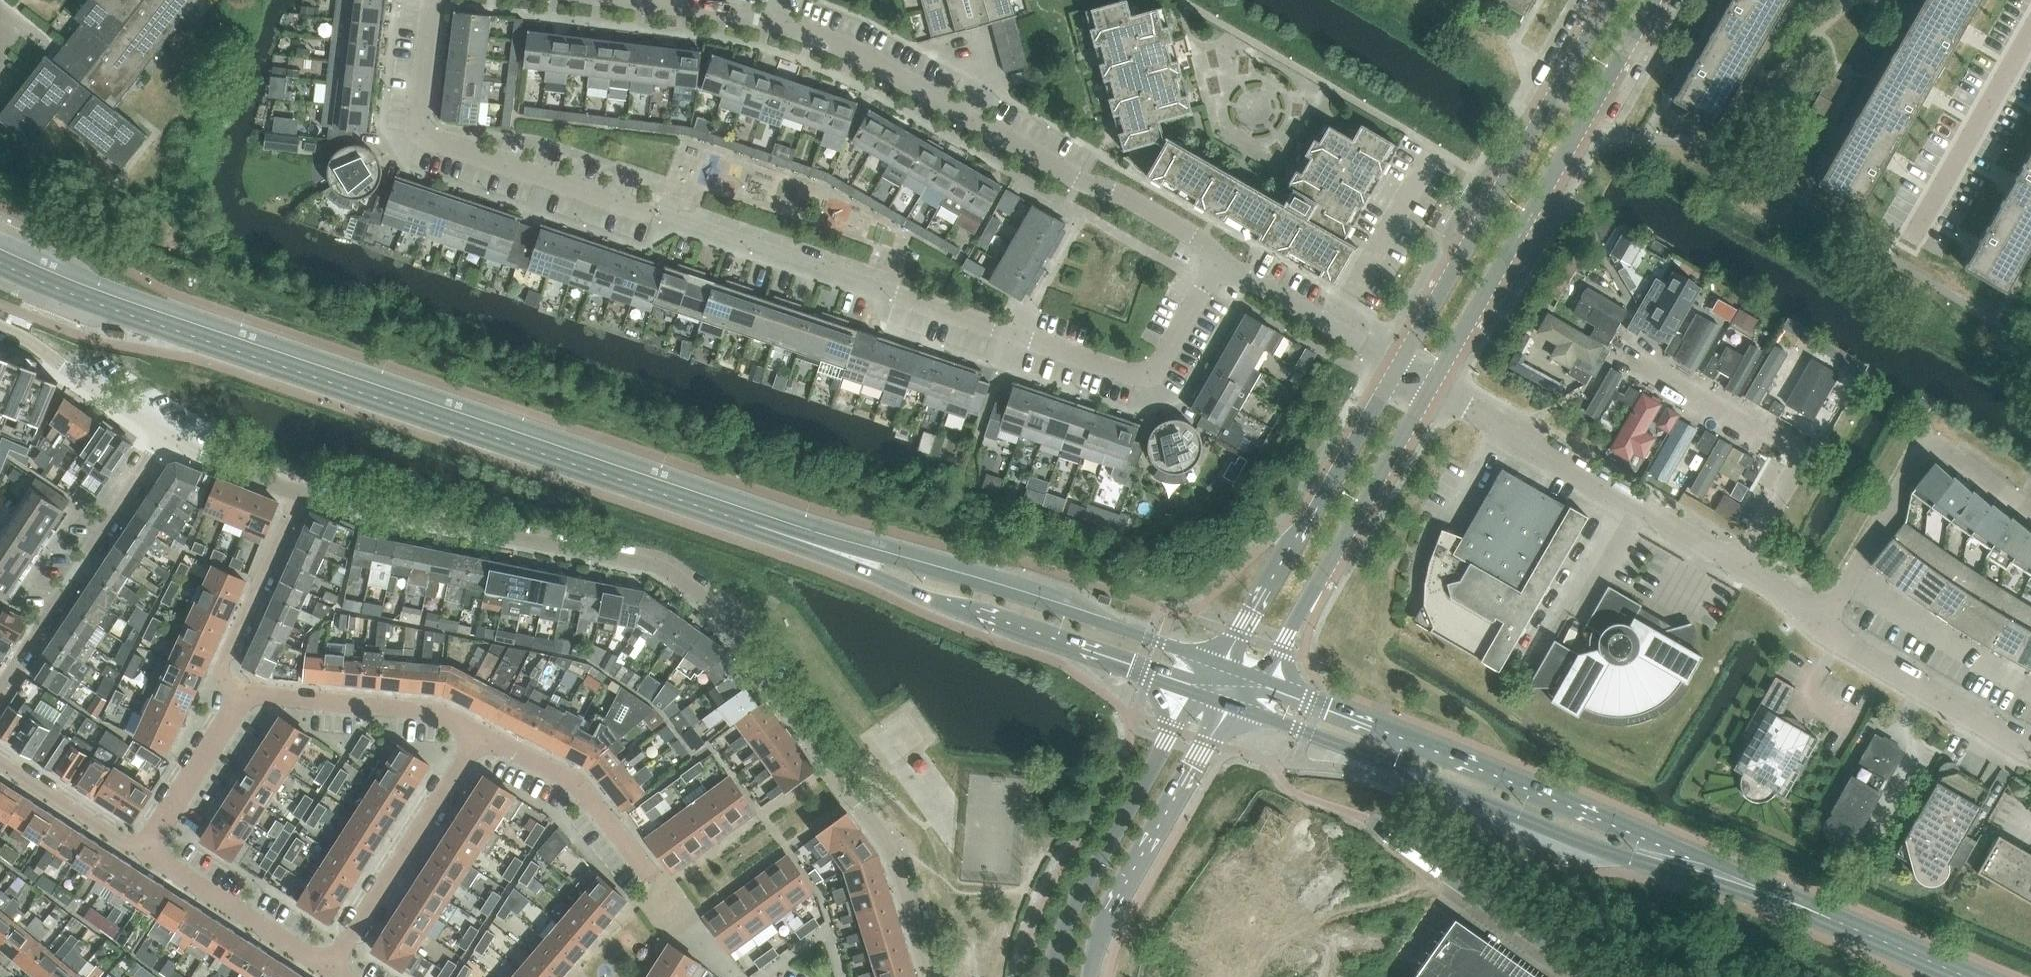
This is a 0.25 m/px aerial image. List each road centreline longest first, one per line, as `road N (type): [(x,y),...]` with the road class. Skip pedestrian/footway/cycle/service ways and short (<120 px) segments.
road 1 (secondary): [(1211,677),(124,305),(0,254)]
road 2 (residential): [(433,0),(427,138),(657,209),(1153,382),(1219,260)]
road 3 (residential): [(936,976),(895,848),(700,592),(633,560),(298,492)]
road 4 (secondary): [(1968,976),(1252,692)]
road 5 (residential): [(1219,260),(1195,236),(1125,197),(1076,178),(826,40),(731,12),(643,0)]
road 6 (tertiary): [(1432,385),(1654,0)]
road 7 (tertiary): [(1609,0),(1400,366)]
road 8 (tertiary): [(1400,366),(1211,677)]
road 9 (residential): [(1742,566),(1432,385)]
road 10 (tertiary): [(1252,692),(1432,385)]
road 11 (tertiary): [(1211,677),(1081,892),(1052,976)]
road 12 (residential): [(1820,623),(1930,441),(2030,511)]
road 13 (tertiary): [(1090,976),(1120,895),(1165,816),(1252,692)]
road 14 (residential): [(1742,566),(1800,458),(1646,367)]
road 15 (residential): [(0,683),(162,433)]
road 16 (residential): [(331,969),(477,734)]
road 17 (unclassified): [(1599,976),(1380,825)]
road 18 (residential): [(477,734),(423,709),(250,694),(237,700)]
road 19 (residential): [(659,890),(584,791),(477,734)]
road 20 (residential): [(2030,750),(1820,623)]
road 21 (residential): [(237,700),(220,670),(298,492)]
road 22 (residential): [(331,969),(145,852)]
road 23 (residential): [(1331,326),(1435,149)]
road 24 (residential): [(162,433),(0,340)]
road 25 (residential): [(145,852),(237,700)]
road 26 (residential): [(145,852),(0,763)]
road 27 (residential): [(298,492),(162,433)]
road 28 (residential): [(1331,326),(1219,260)]

